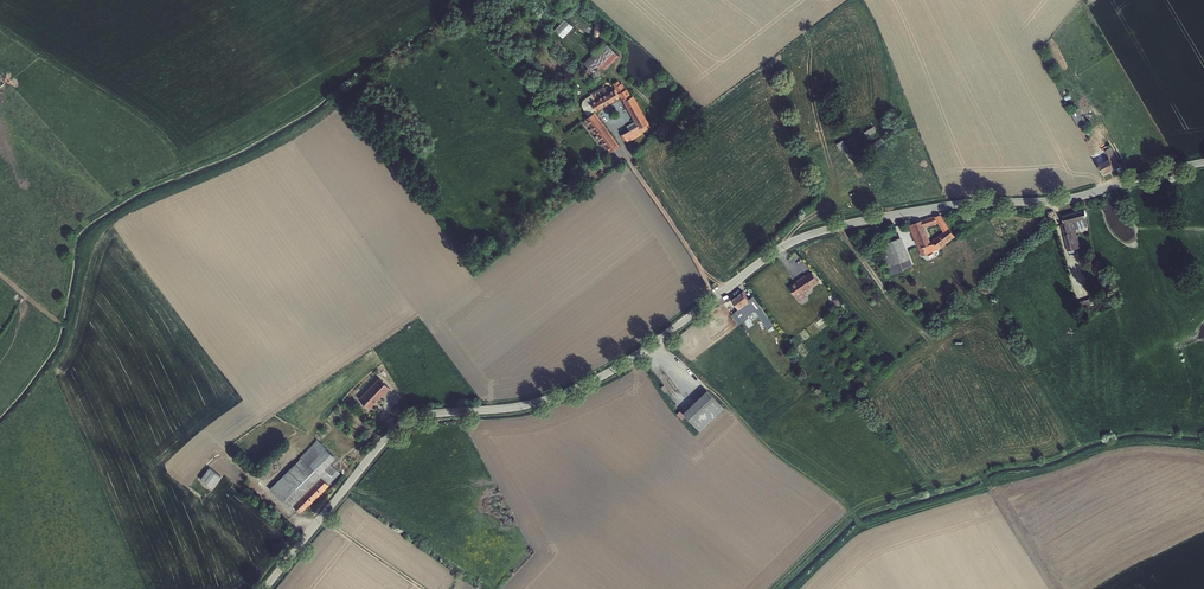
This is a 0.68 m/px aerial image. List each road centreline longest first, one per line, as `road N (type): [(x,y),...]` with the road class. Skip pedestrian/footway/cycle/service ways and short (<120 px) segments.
road 1 (tertiary): [(1203,162),(1068,199),(943,207),(794,241),(583,386),(523,405),(400,425),(263,588)]

